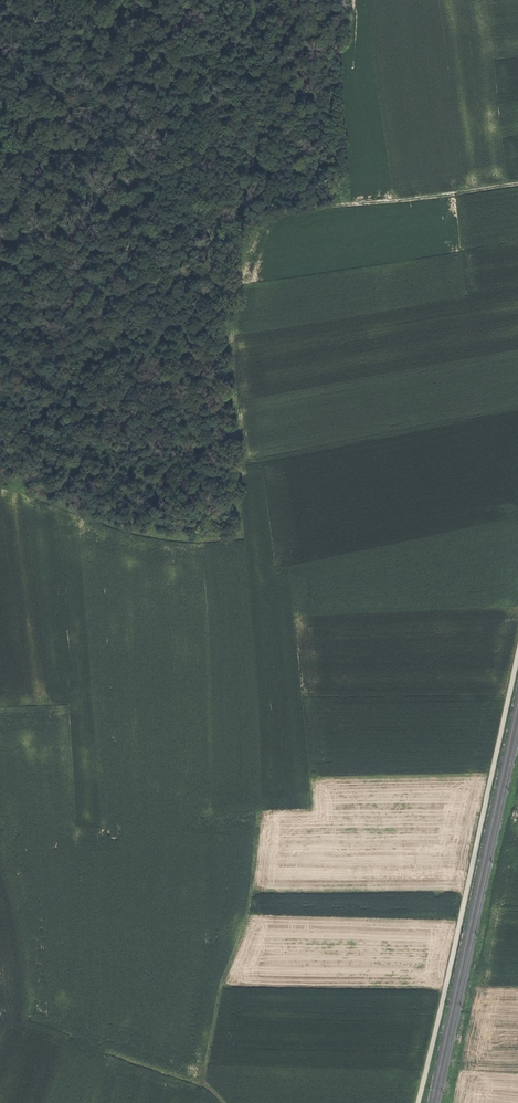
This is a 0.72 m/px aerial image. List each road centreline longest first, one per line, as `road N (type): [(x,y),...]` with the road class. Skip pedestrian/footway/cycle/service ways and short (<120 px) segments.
road 1 (track): [(517,184),(311,210),(259,225),(228,325),(241,519),(235,538),(175,541),(0,488)]
road 2 (unclassified): [(418,1102),(517,654)]

